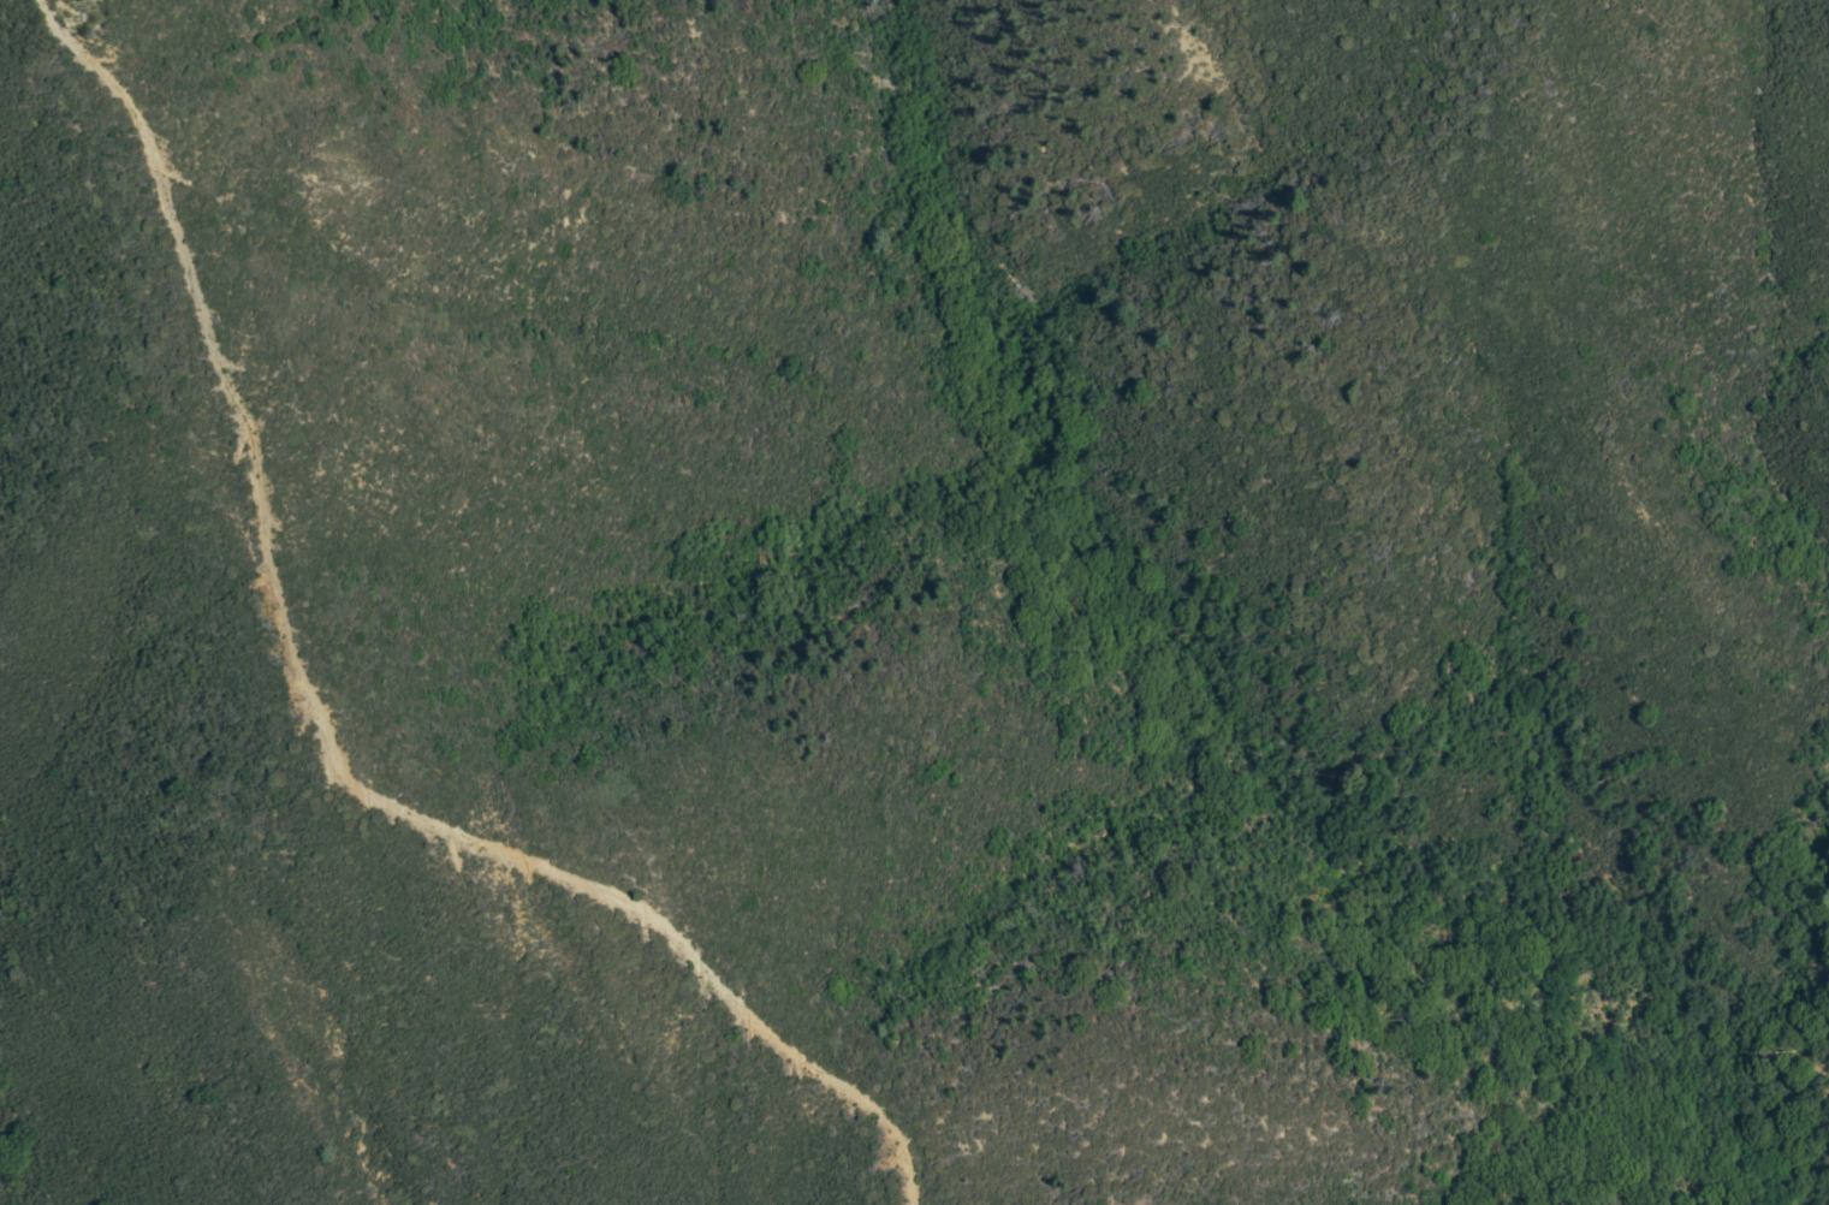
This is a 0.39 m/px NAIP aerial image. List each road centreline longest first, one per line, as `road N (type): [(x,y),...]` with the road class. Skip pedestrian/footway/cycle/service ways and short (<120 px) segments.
road 1 (residential): [(44,0),(135,114),(247,440),(283,612),(331,740),(354,777),(664,920),(779,1035),(875,1100),(904,1144),(917,1204)]

